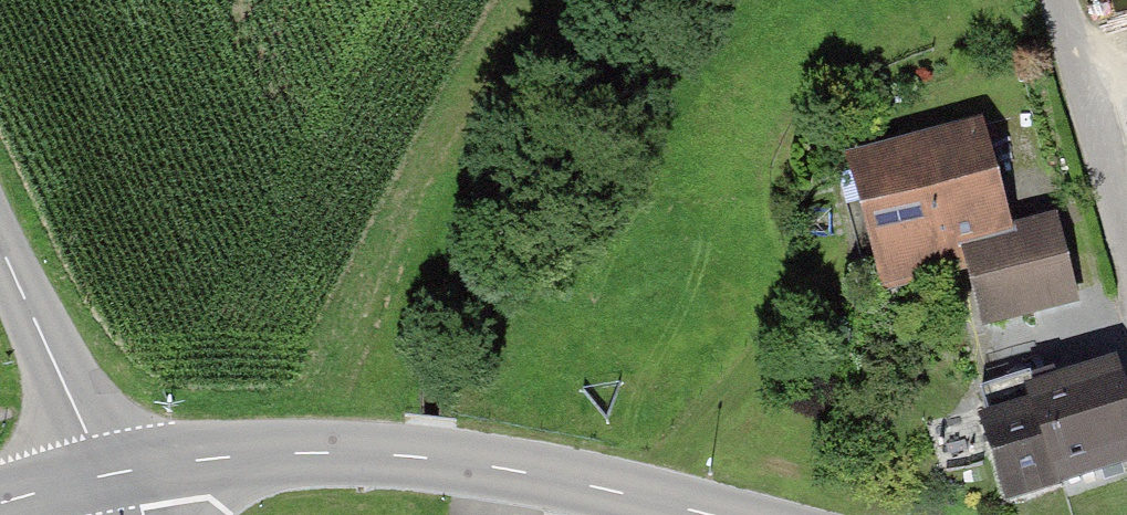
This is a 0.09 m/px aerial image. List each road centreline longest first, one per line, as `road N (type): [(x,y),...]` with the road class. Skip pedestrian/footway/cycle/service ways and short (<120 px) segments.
road 1 (tertiary): [(707,514),(577,482),(402,455),(205,458),(115,473)]
road 2 (track): [(1054,0),(1126,247)]
road 3 (tertiary): [(0,246),(91,441),(115,473)]

